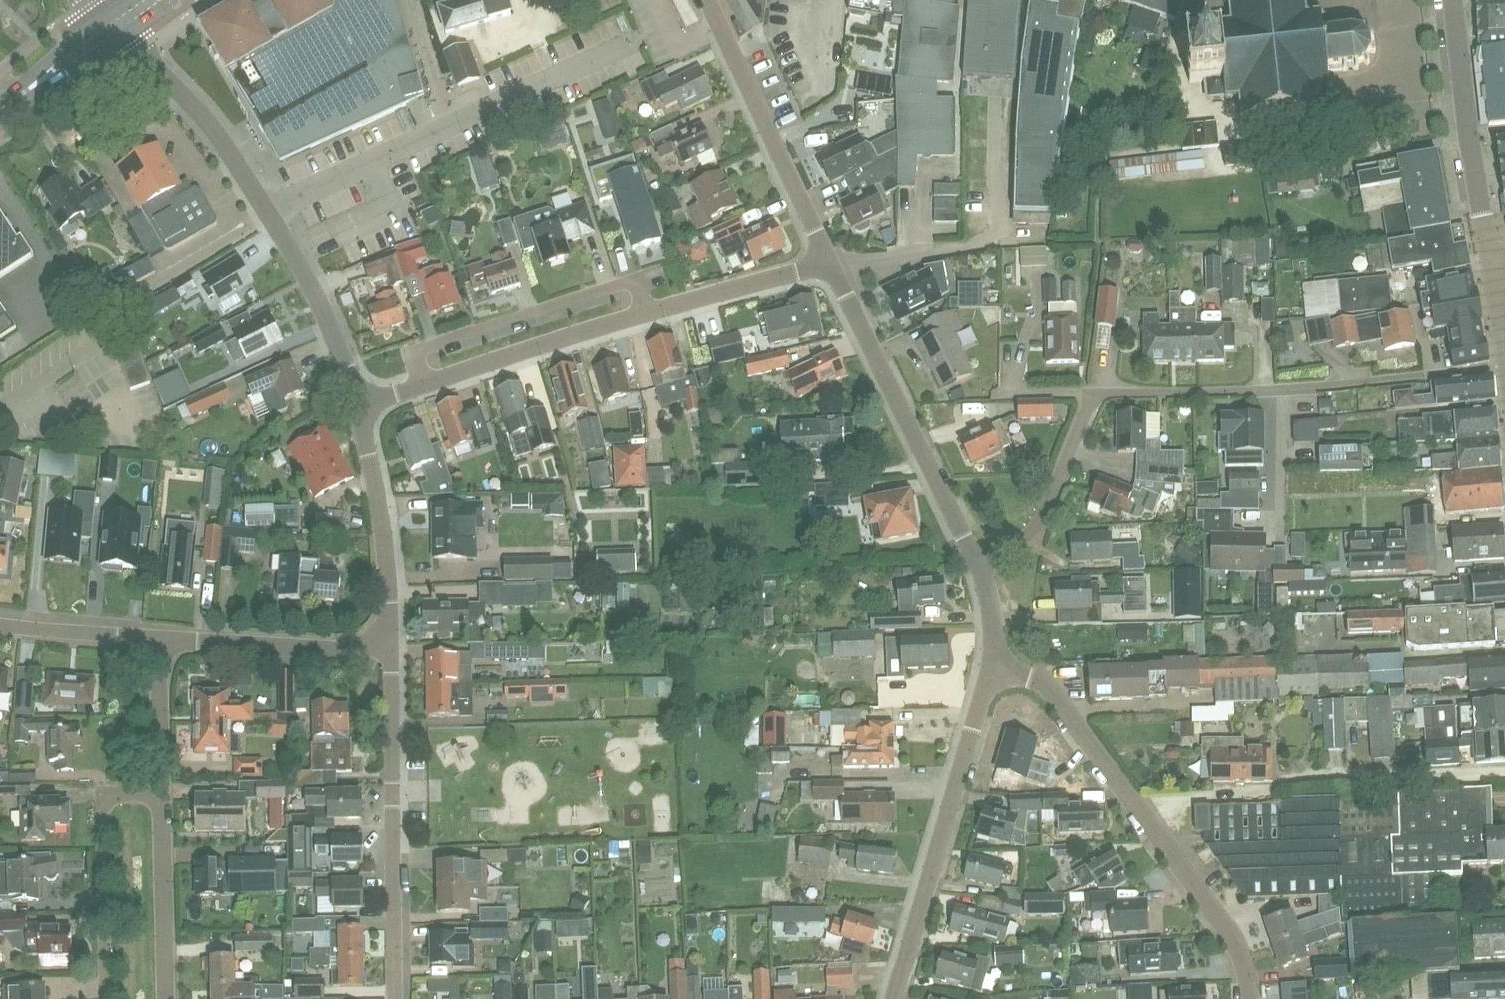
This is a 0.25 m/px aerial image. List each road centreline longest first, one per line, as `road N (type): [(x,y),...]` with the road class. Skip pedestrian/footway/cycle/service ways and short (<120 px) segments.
road 1 (residential): [(357,408),(569,336),(830,264)]
road 2 (residential): [(357,408),(322,307),(267,210),(211,125),(116,25)]
road 3 (residential): [(1248,998),(1228,933),(1048,689),(991,664)]
road 4 (residential): [(1273,391),(1094,393),(1038,522),(977,563)]
road 5 (residential): [(390,646),(396,998)]
road 6 (residential): [(894,998),(991,664)]
road 7 (residential): [(977,563),(830,264)]
road 8 (residential): [(830,264),(708,0)]
road 9 (residential): [(105,998),(101,794),(162,794)]
road 10 (residential): [(1489,259),(1453,0)]
road 11 (residential): [(390,646),(384,542),(357,408)]
road 12 (residential): [(390,646),(158,638)]
road 13 (residential): [(1504,369),(1273,391)]
road 14 (residential): [(166,998),(162,794)]
road 15 (residential): [(158,638),(0,625)]
road 16 (residential): [(162,794),(158,638)]
road 17 (secondary): [(0,109),(116,25)]
road 18 (residential): [(1273,391),(1273,530)]

